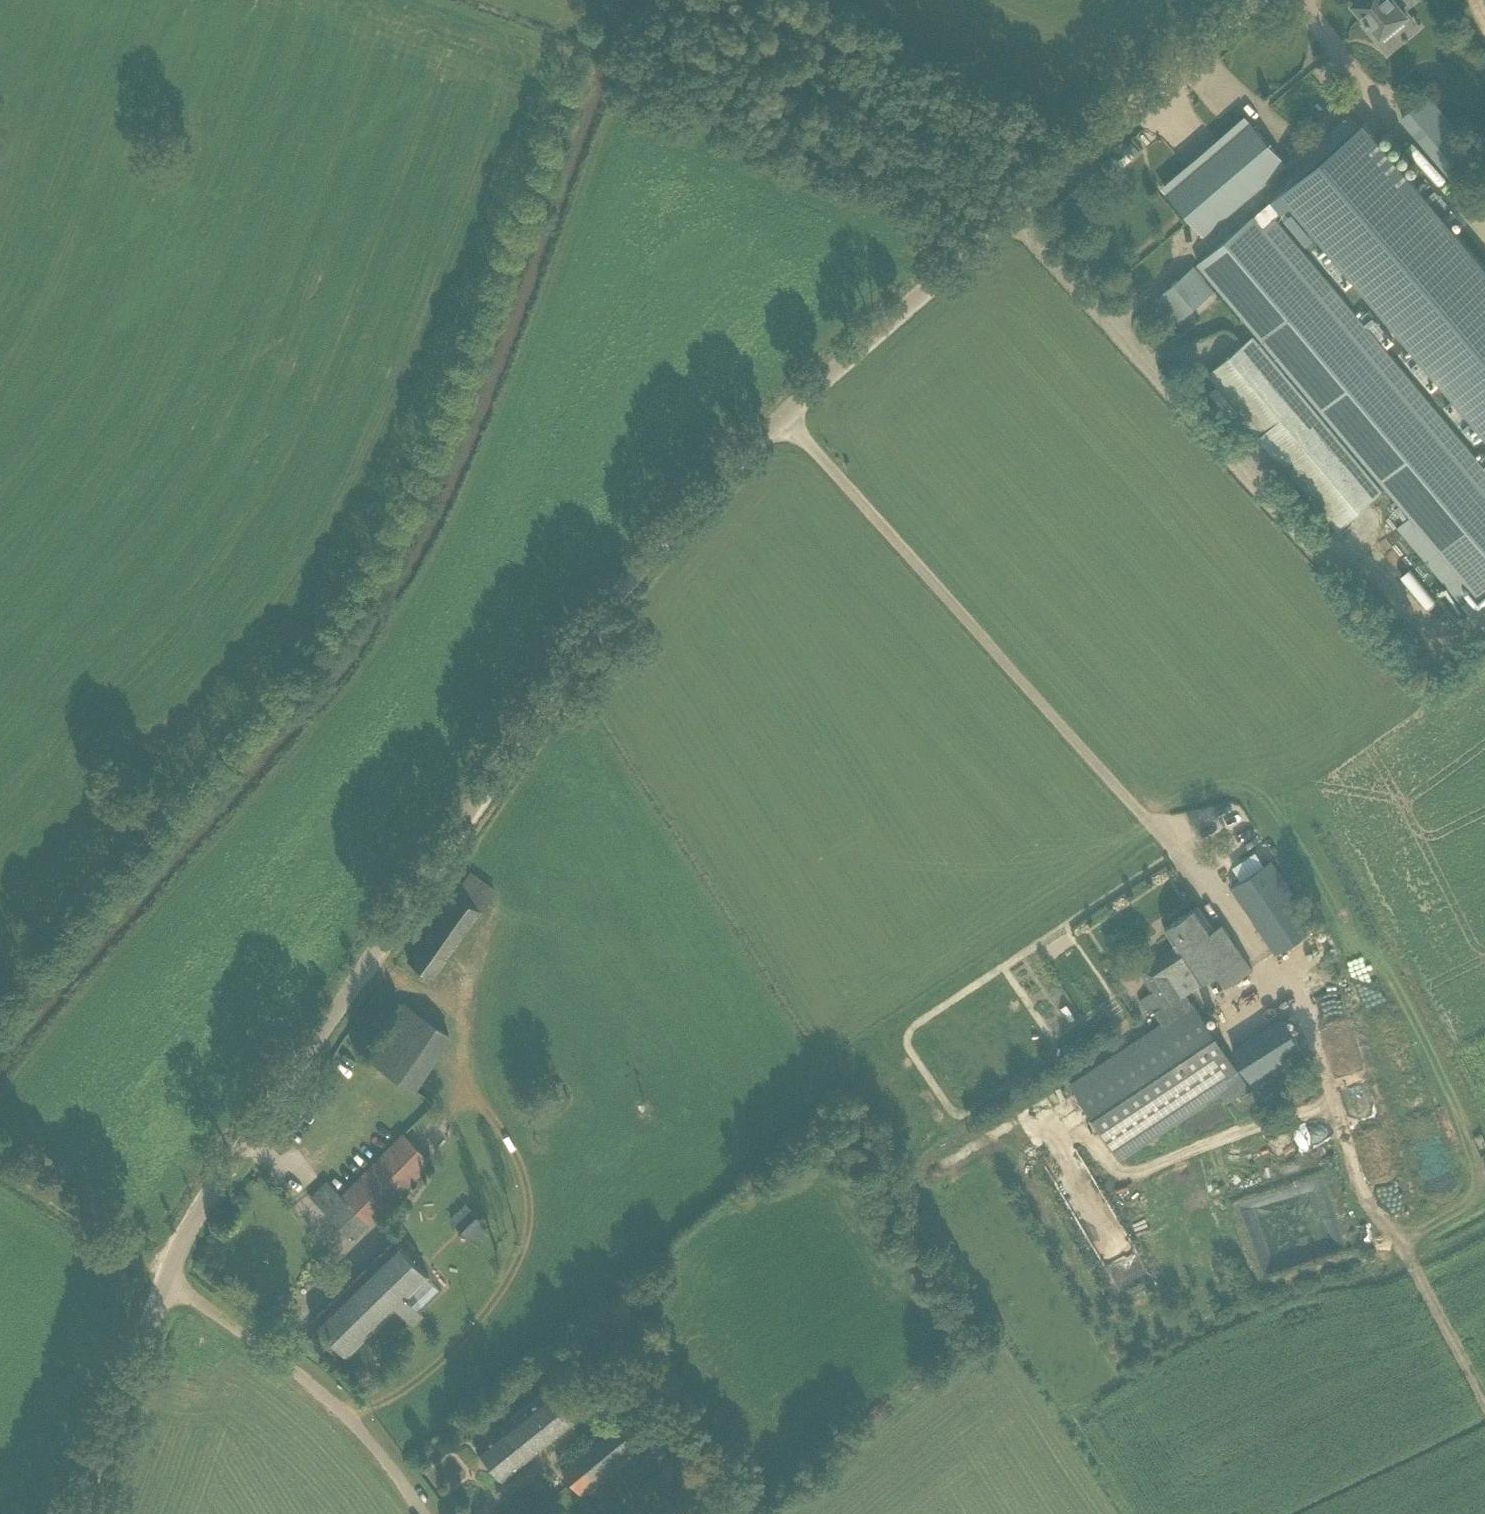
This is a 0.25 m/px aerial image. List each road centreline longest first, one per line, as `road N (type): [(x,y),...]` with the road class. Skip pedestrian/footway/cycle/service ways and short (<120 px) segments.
road 1 (unclassified): [(54,1513),(97,1388),(164,1250),(558,659),(664,530),(770,428)]
road 2 (unclassified): [(770,428),(1246,0)]
road 3 (unclassified): [(1171,869),(770,428)]

